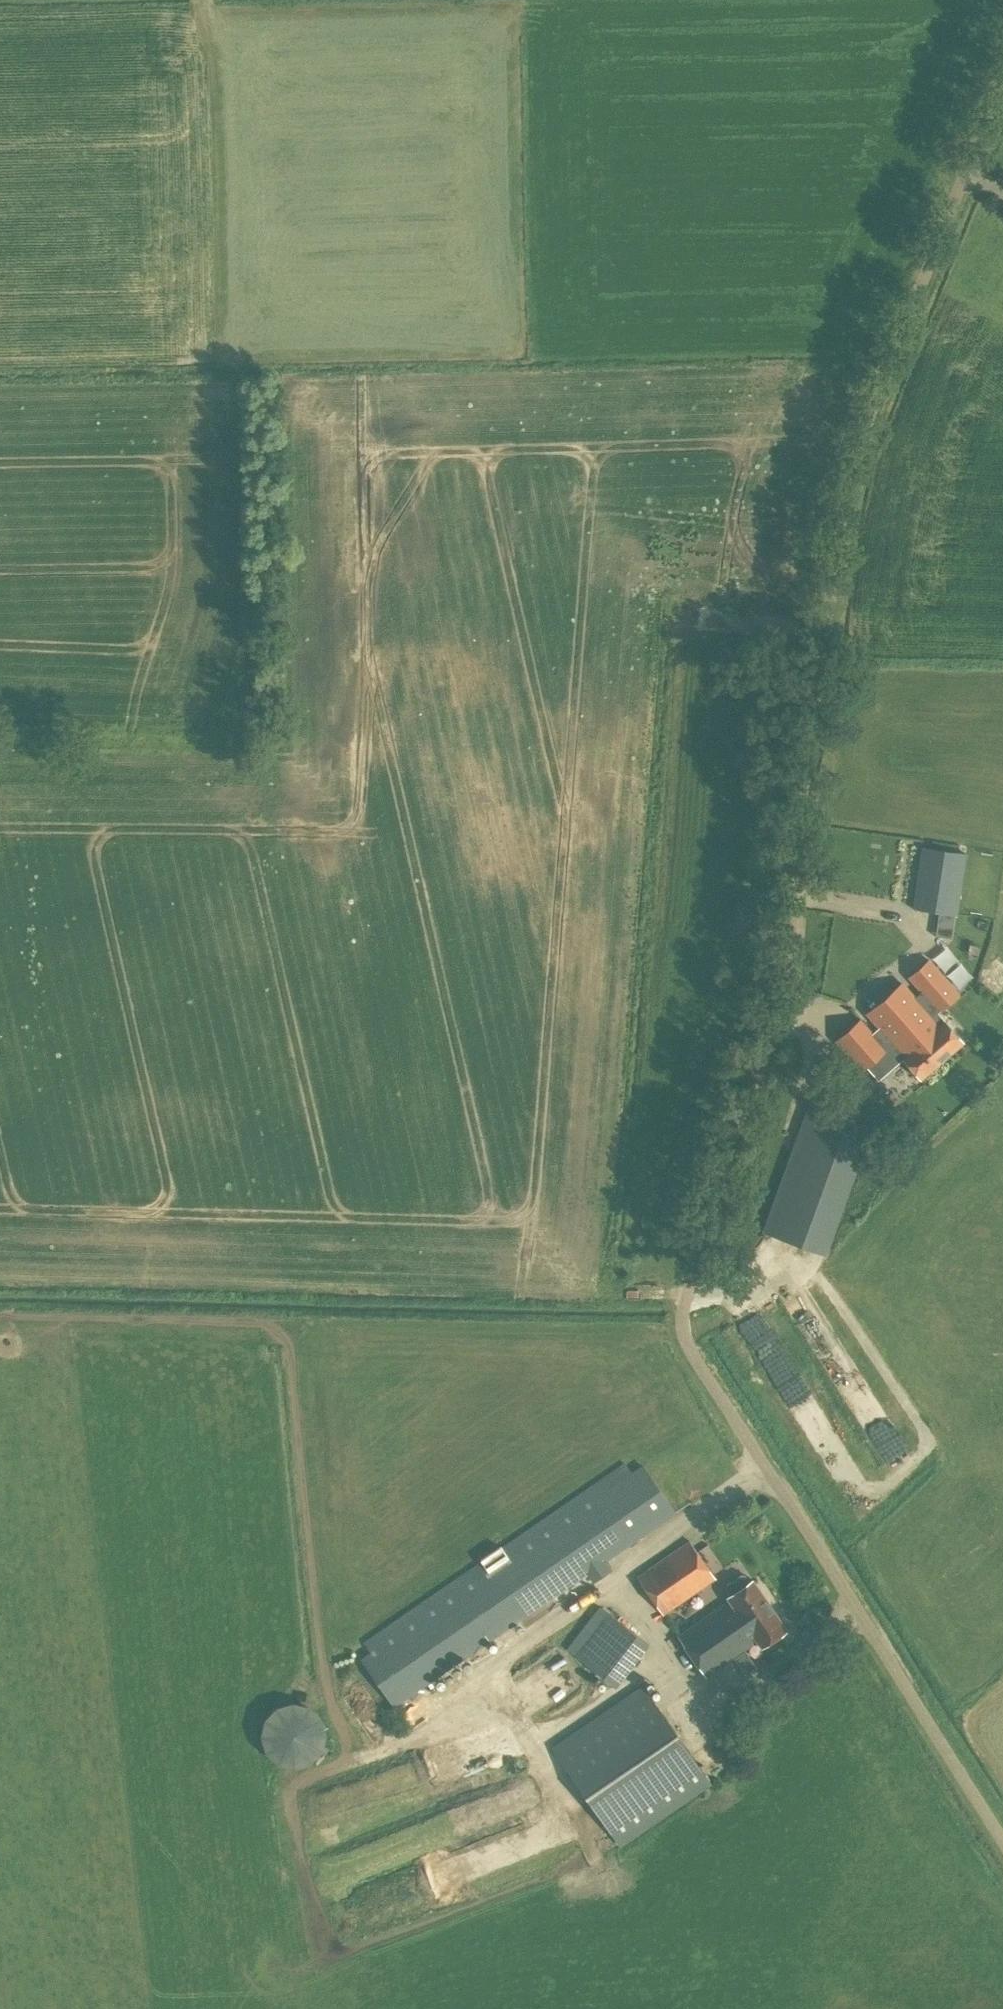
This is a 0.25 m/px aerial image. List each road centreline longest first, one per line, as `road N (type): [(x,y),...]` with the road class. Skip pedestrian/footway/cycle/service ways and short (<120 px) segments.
road 1 (unclassified): [(1002,1837),(687,1331),(691,1273),(810,795),(841,478),(1002,74)]

